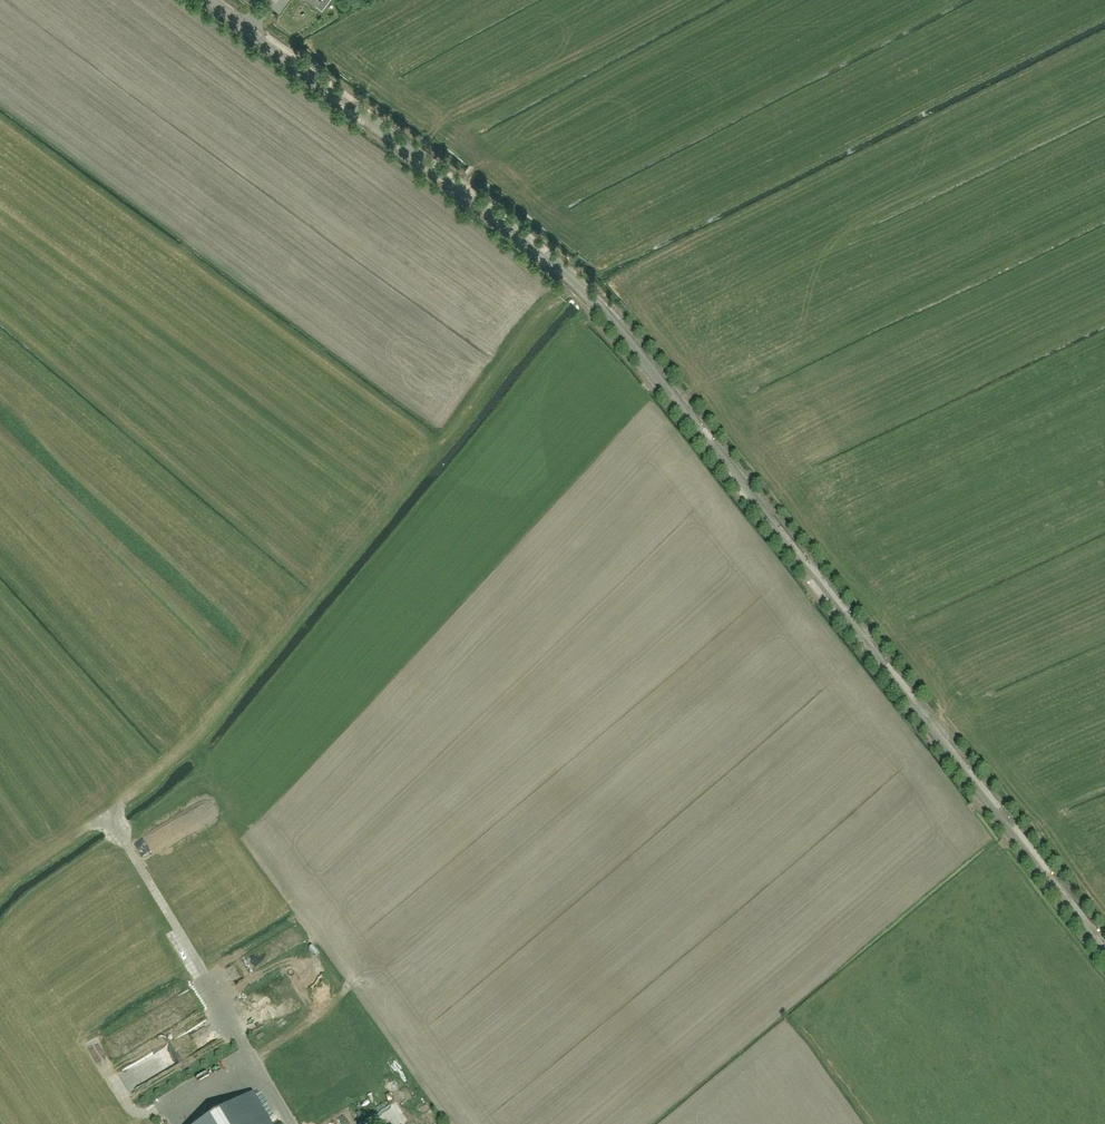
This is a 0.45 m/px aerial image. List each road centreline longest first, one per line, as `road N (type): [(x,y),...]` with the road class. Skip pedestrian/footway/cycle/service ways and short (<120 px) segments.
road 1 (tertiary): [(1104,953),(612,322),(496,218),(208,0)]

